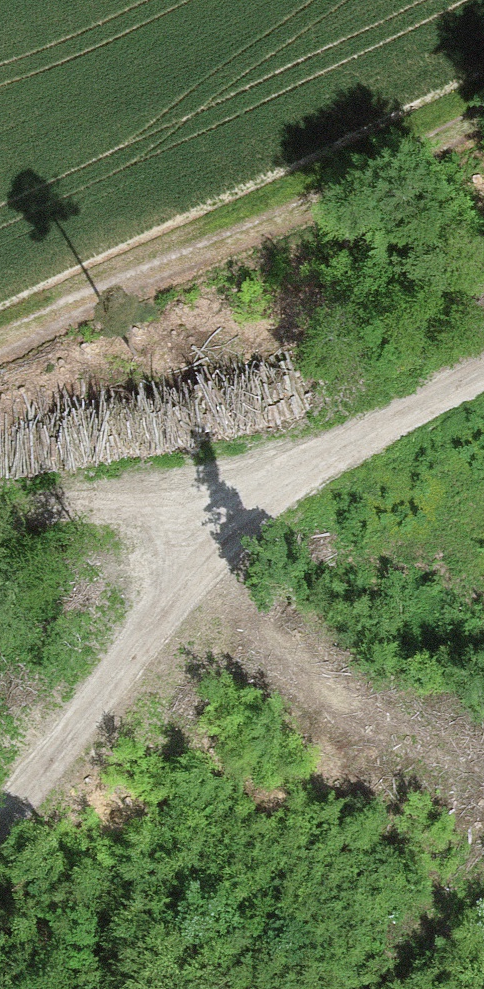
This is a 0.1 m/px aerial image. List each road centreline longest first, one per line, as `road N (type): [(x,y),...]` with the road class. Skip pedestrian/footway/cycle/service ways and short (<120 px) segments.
road 1 (track): [(0,822),(256,507),(342,449),(483,378)]
road 2 (track): [(483,90),(0,340)]
road 3 (track): [(256,507),(101,507),(0,523)]

